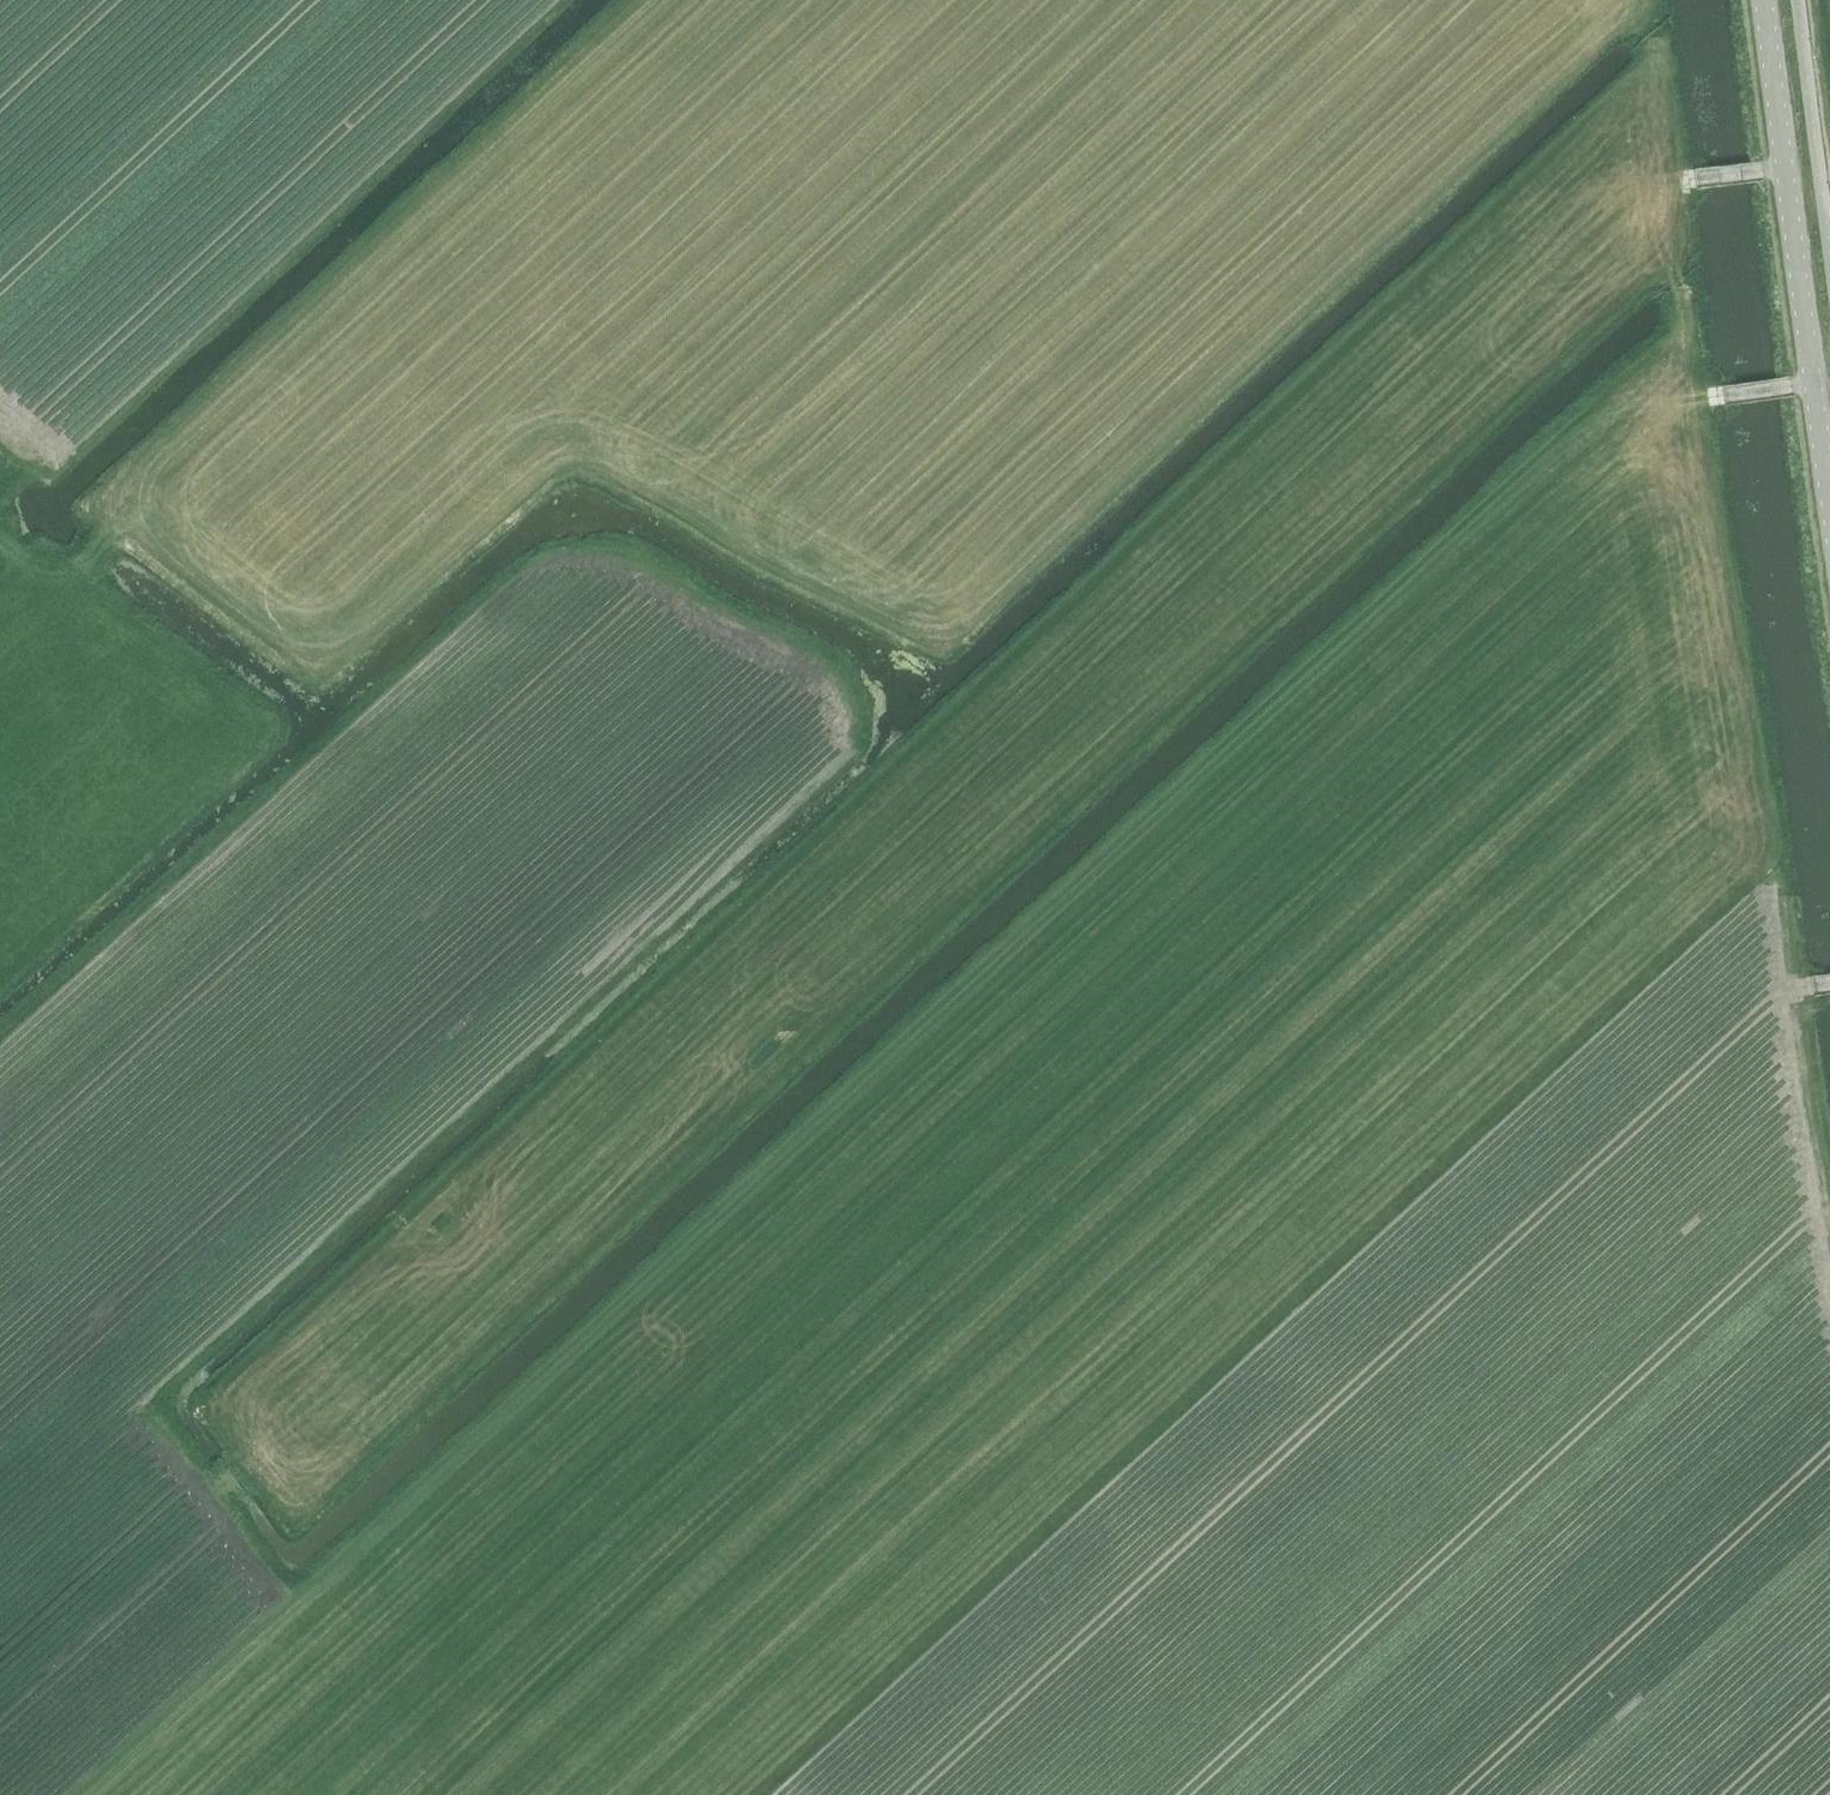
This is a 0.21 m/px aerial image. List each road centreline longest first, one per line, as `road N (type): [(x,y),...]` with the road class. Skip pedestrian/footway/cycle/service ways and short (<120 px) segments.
road 1 (tertiary): [(1829,479),(1765,0)]

